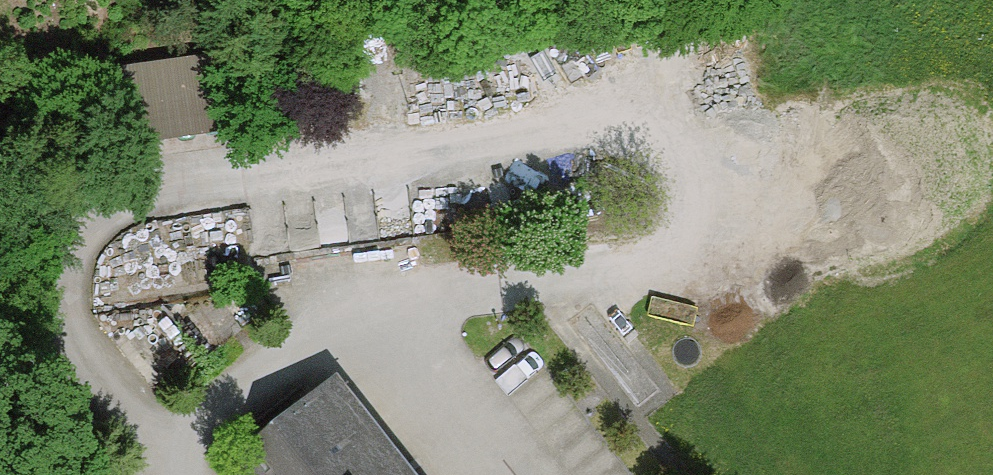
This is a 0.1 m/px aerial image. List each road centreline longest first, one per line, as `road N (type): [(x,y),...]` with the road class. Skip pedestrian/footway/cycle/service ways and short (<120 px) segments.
road 1 (track): [(163,453),(64,328),(56,242),(104,199),(621,126),(683,160),(693,220),(640,271),(405,295),(349,315)]
road 2 (track): [(531,281),(687,474)]
road 3 (track): [(693,220),(844,182)]

